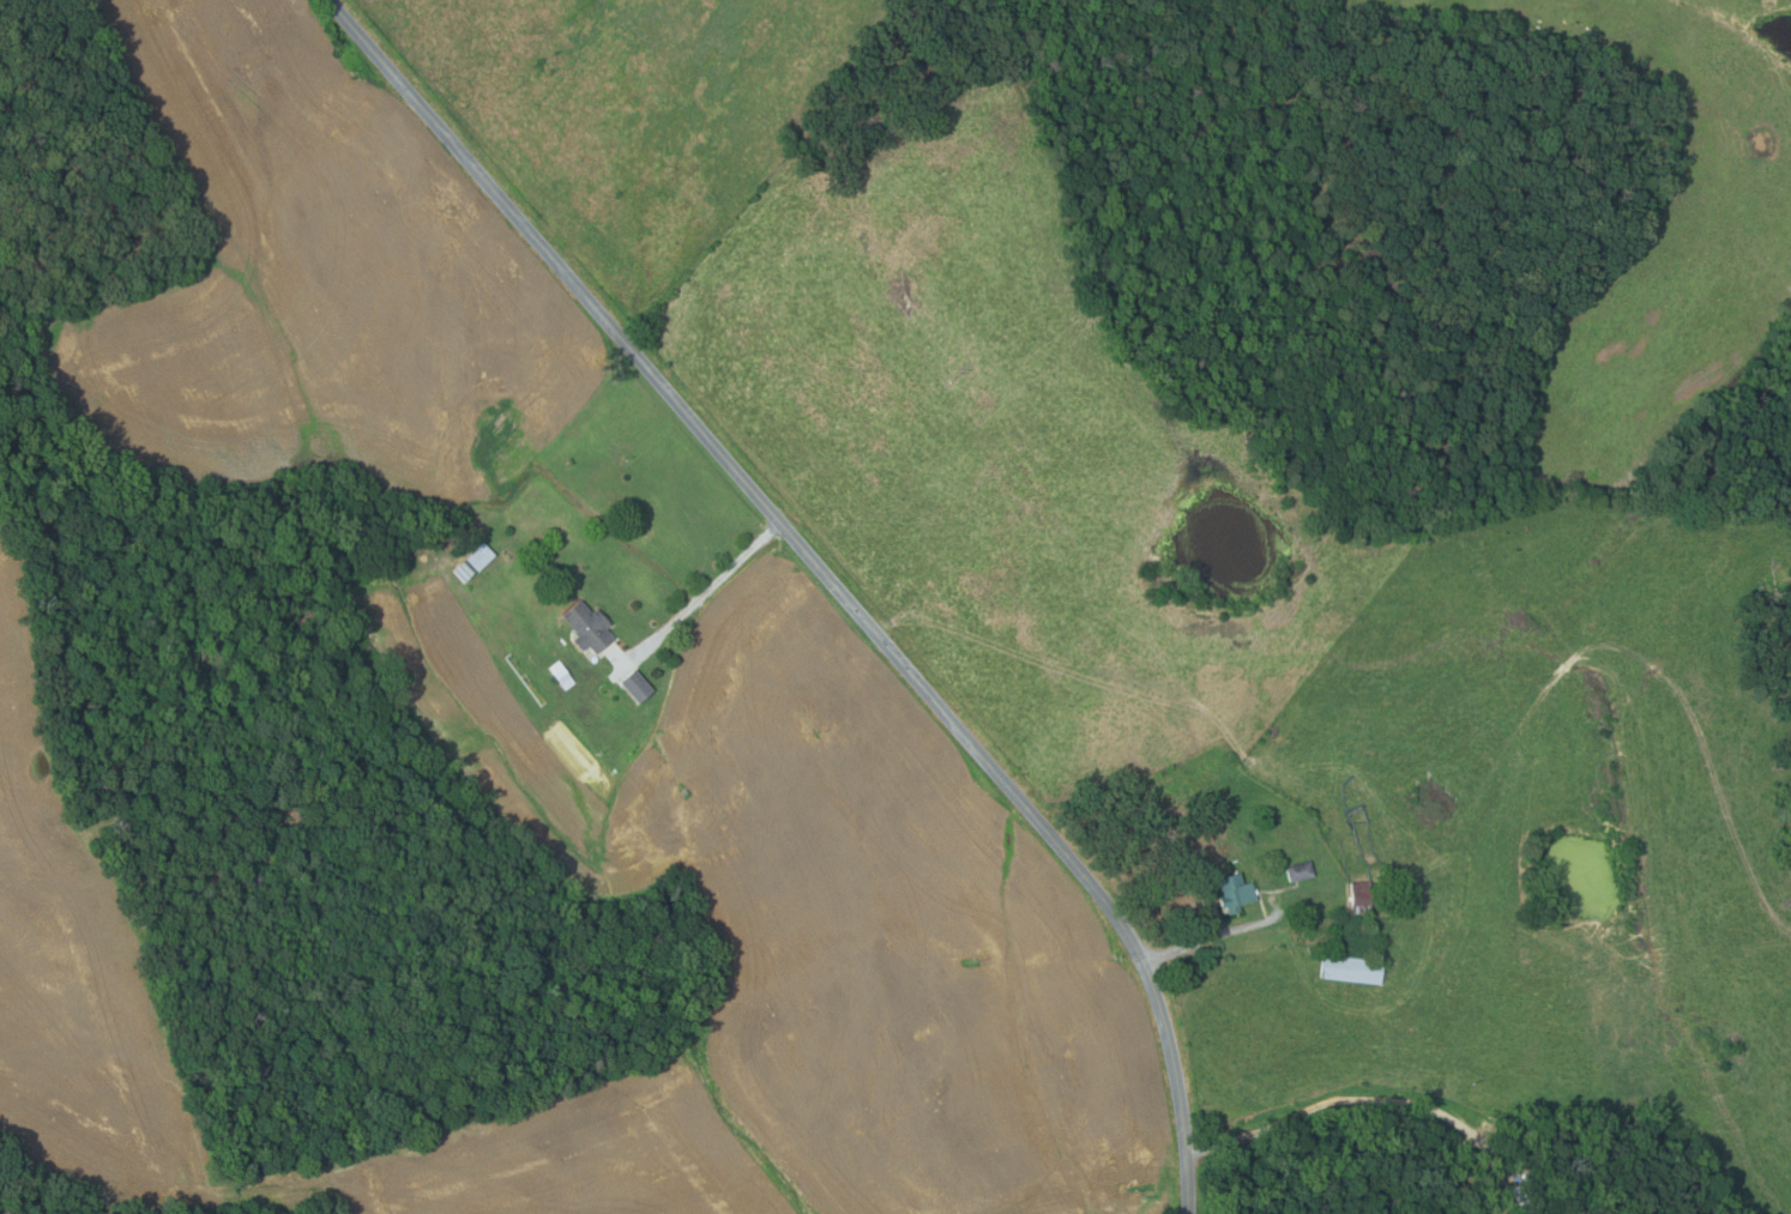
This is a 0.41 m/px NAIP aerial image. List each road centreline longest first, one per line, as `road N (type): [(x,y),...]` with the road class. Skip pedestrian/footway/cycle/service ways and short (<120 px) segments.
road 1 (residential): [(1189,1213),(1177,1070),(1152,978),(1123,926),(329,0)]

